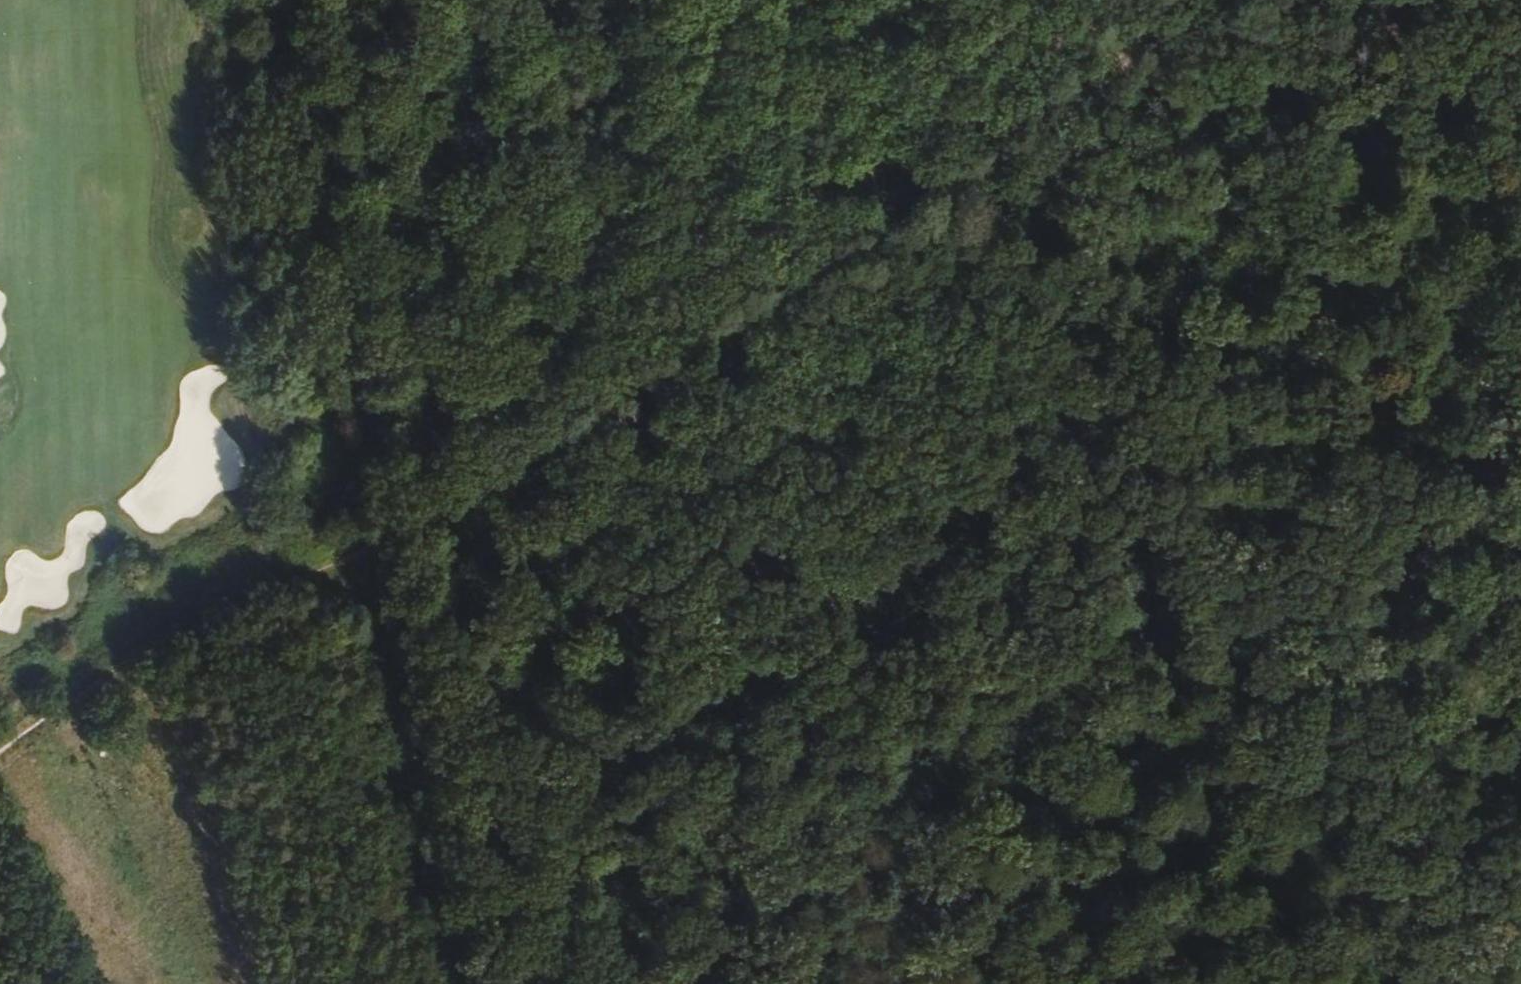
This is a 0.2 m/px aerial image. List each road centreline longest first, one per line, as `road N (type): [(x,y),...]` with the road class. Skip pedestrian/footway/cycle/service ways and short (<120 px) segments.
road 1 (track): [(0,745),(145,639),(336,557),(476,476),(1182,0)]
road 2 (track): [(336,557),(395,713),(449,983)]

